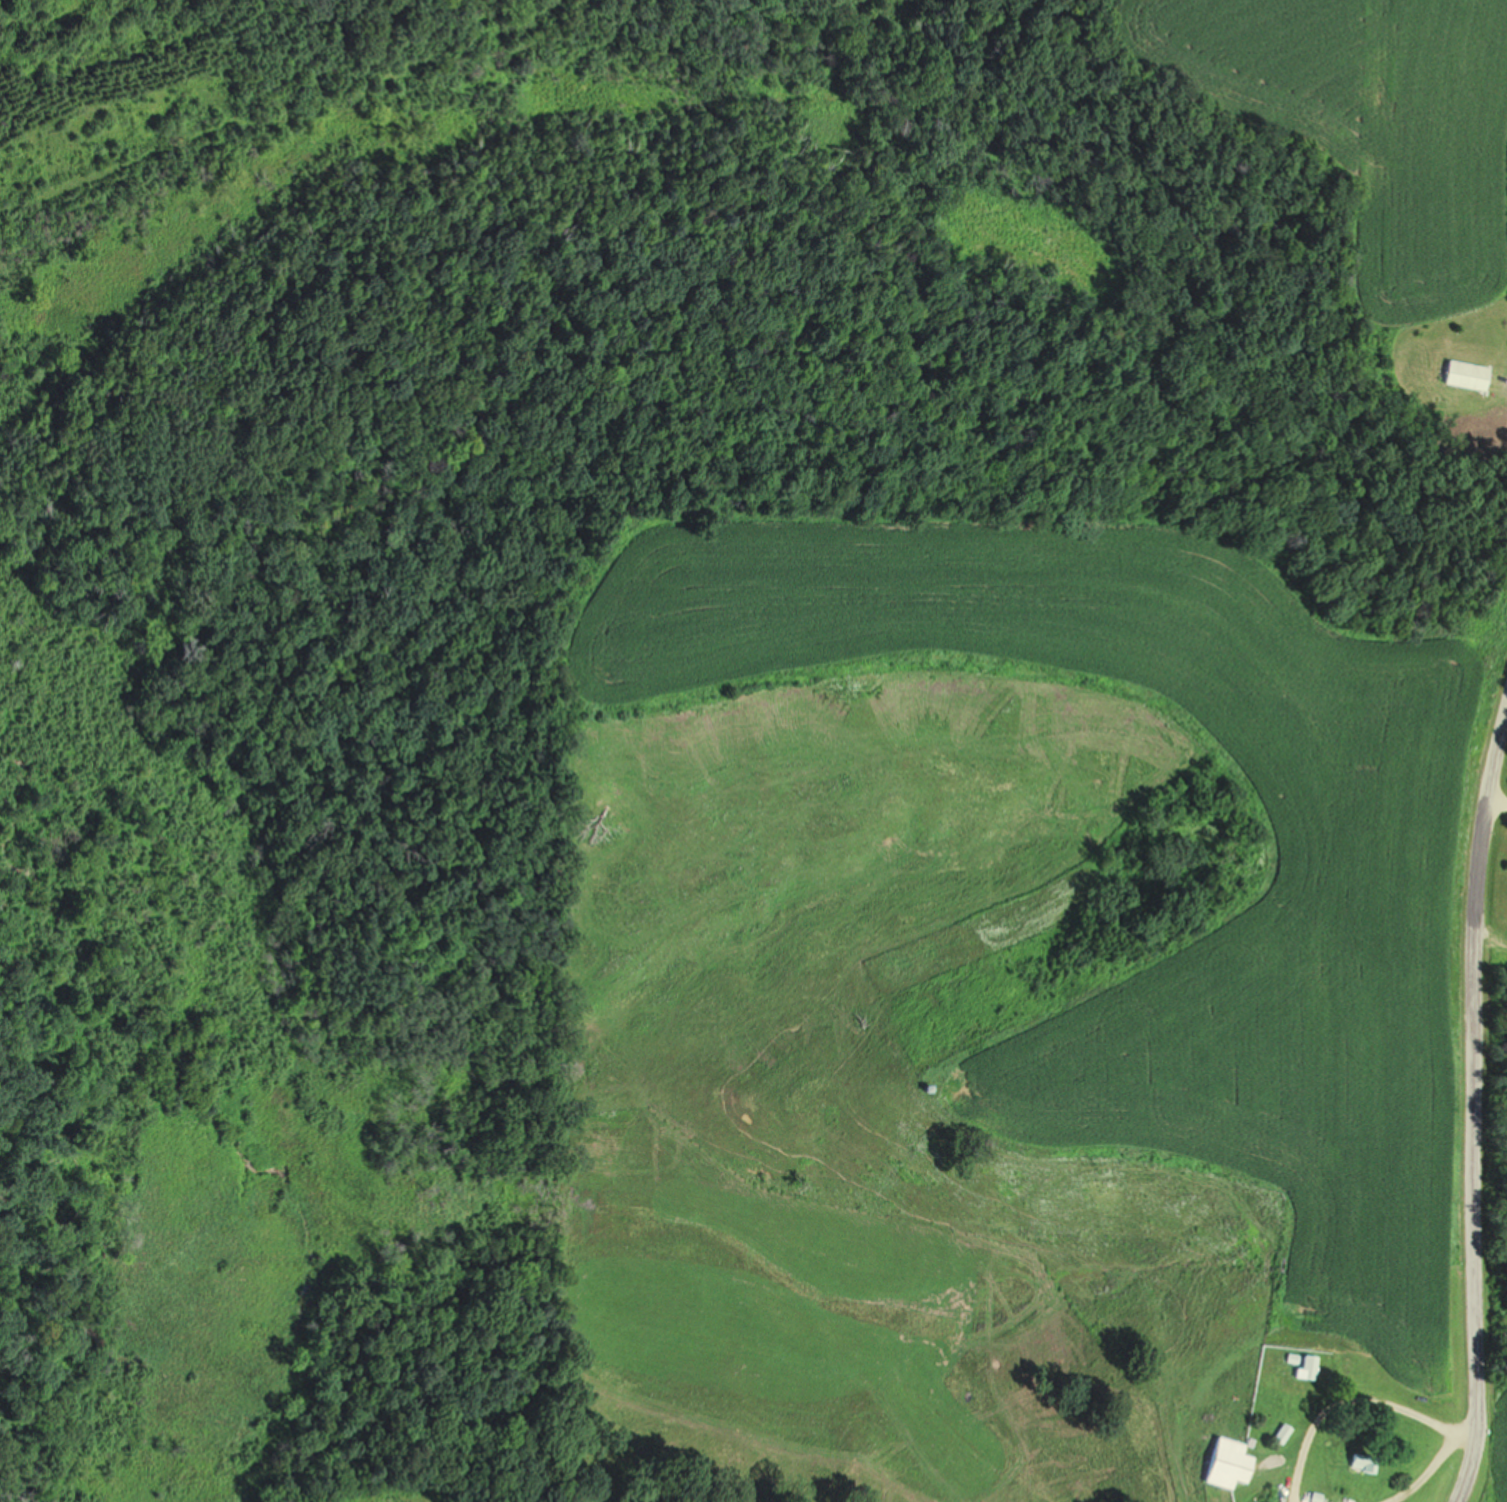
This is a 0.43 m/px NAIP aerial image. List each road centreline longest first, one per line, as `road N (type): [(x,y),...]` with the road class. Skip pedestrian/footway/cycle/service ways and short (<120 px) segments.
road 1 (residential): [(1463,1501),(1479,1437),(1484,943),(1506,721)]

